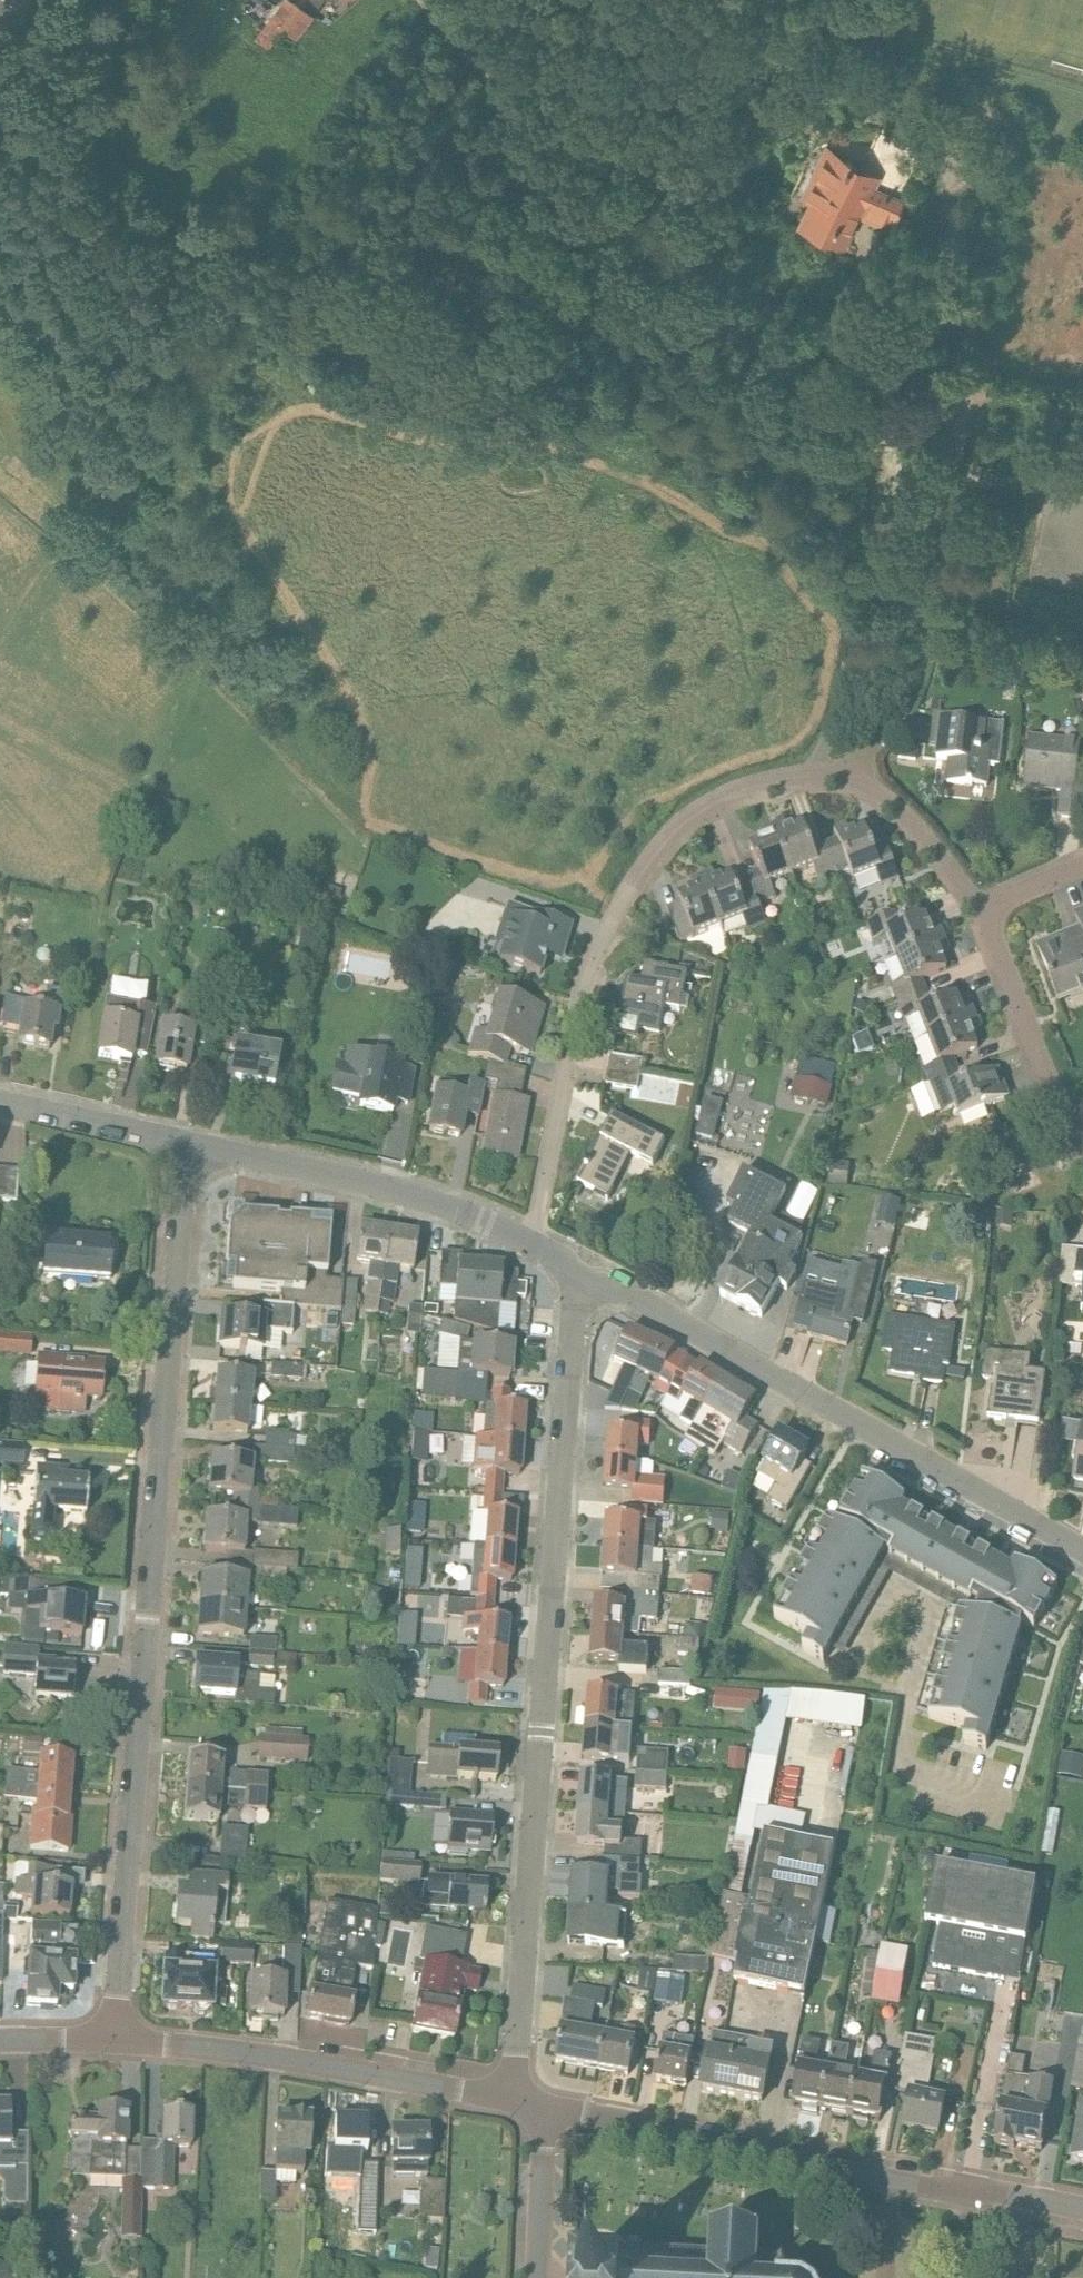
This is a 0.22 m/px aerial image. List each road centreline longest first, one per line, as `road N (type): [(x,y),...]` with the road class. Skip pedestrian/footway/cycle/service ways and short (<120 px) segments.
road 1 (track): [(419,0),(560,158),(755,328),(819,415),(857,540),(846,675),(812,773)]
road 2 (residential): [(115,2040),(183,1140)]
road 3 (residential): [(513,2103),(579,1268)]
road 4 (residential): [(530,1243),(581,985),(630,884),(679,824),(754,783),(830,772),(867,781),(903,811)]
road 5 (residential): [(1082,1550),(579,1268)]
road 6 (residential): [(1082,2207),(543,2109)]
road 7 (residential): [(513,2103),(232,2050),(115,2040)]
road 8 (residential): [(530,1243),(437,1202),(183,1140)]
road 9 (residential): [(1082,1153),(983,910)]
road 10 (residential): [(183,1140),(0,1103)]
road 11 (residential): [(536,2277),(543,2109)]
road 12 (residential): [(983,910),(903,811)]

